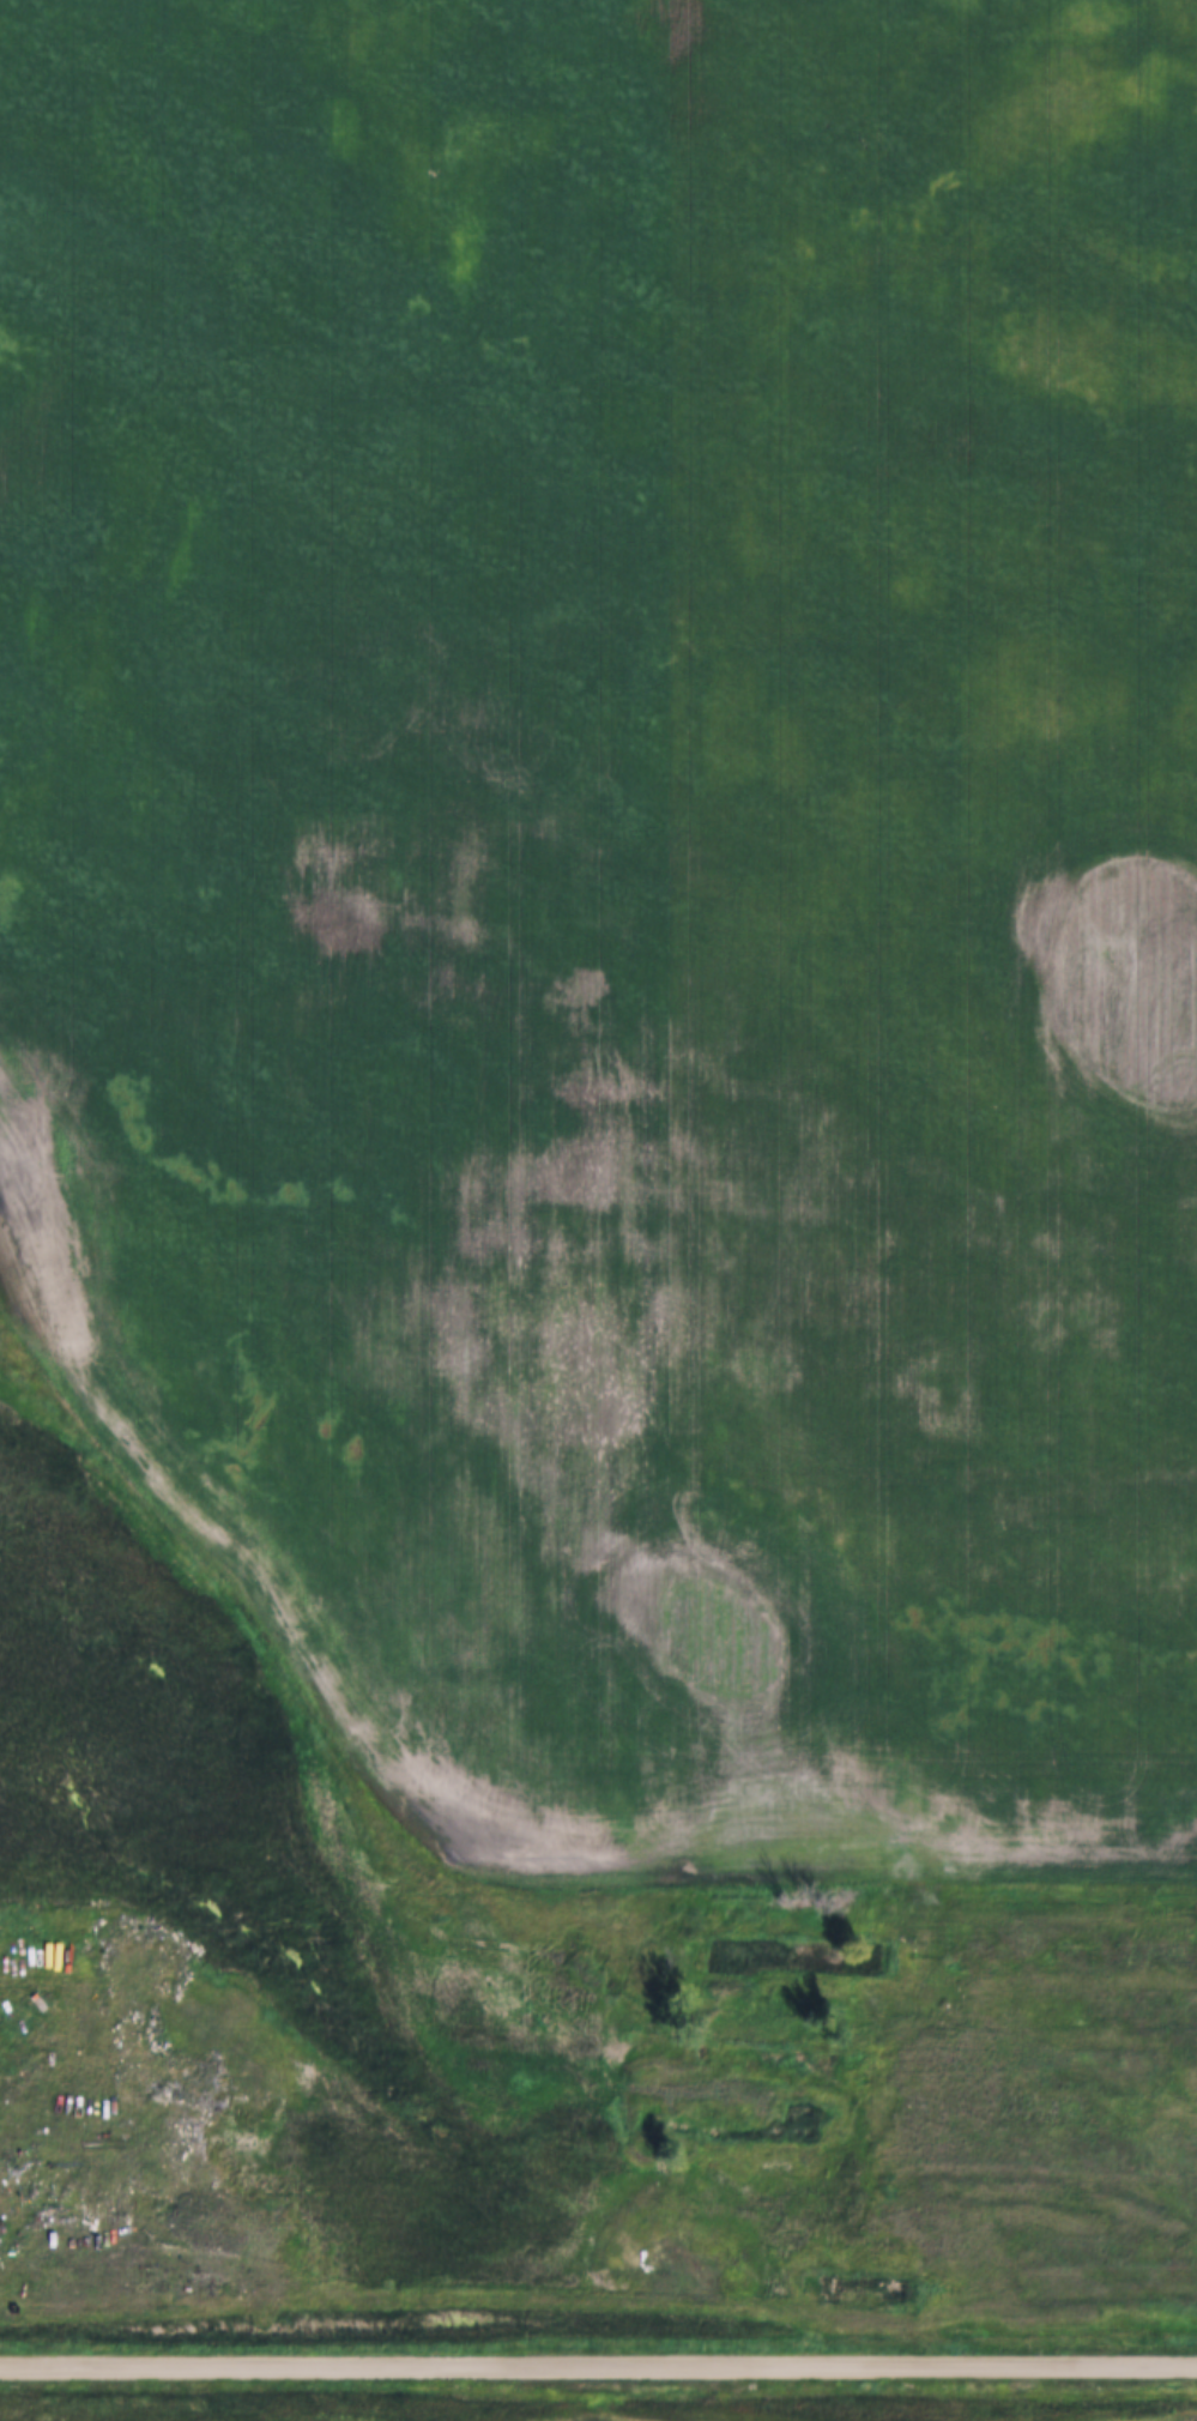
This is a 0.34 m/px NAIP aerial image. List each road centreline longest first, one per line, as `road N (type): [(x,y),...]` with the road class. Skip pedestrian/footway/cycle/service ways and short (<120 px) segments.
road 1 (residential): [(0,2360),(1196,2363)]

